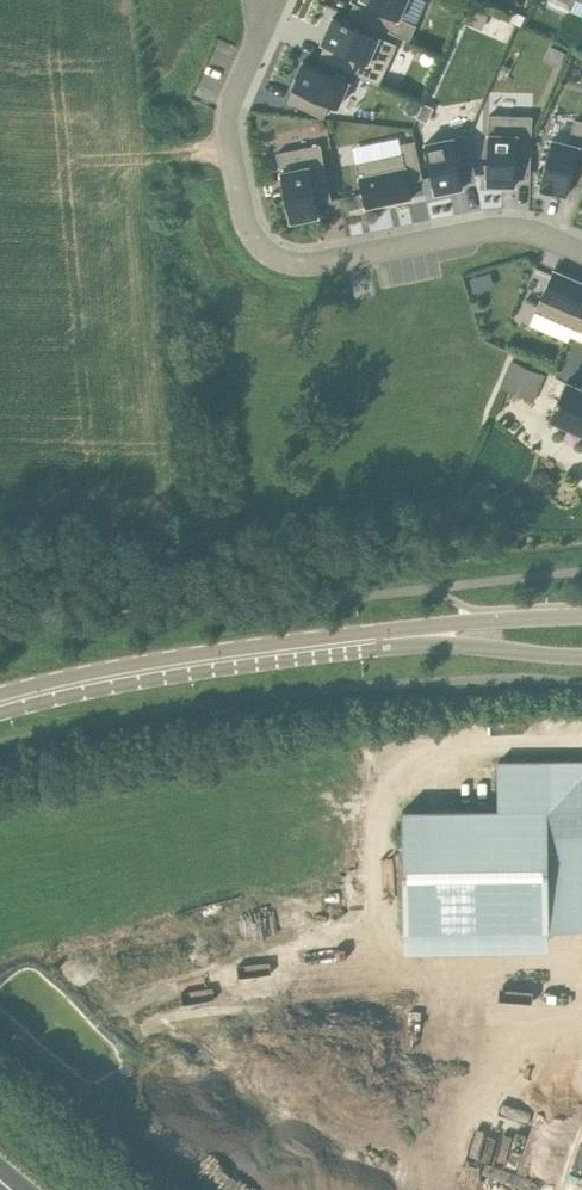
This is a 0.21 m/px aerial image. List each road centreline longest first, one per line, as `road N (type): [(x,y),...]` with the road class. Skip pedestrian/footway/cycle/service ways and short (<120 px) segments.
road 1 (residential): [(581,251),(503,227),(308,264),(271,256),(248,232),(227,128),(259,35),(262,0)]
road 2 (secondary): [(0,704),(172,669),(445,635)]
road 3 (secondary): [(445,635),(504,652),(581,656)]
road 4 (secondary): [(581,616),(488,622),(445,635)]

